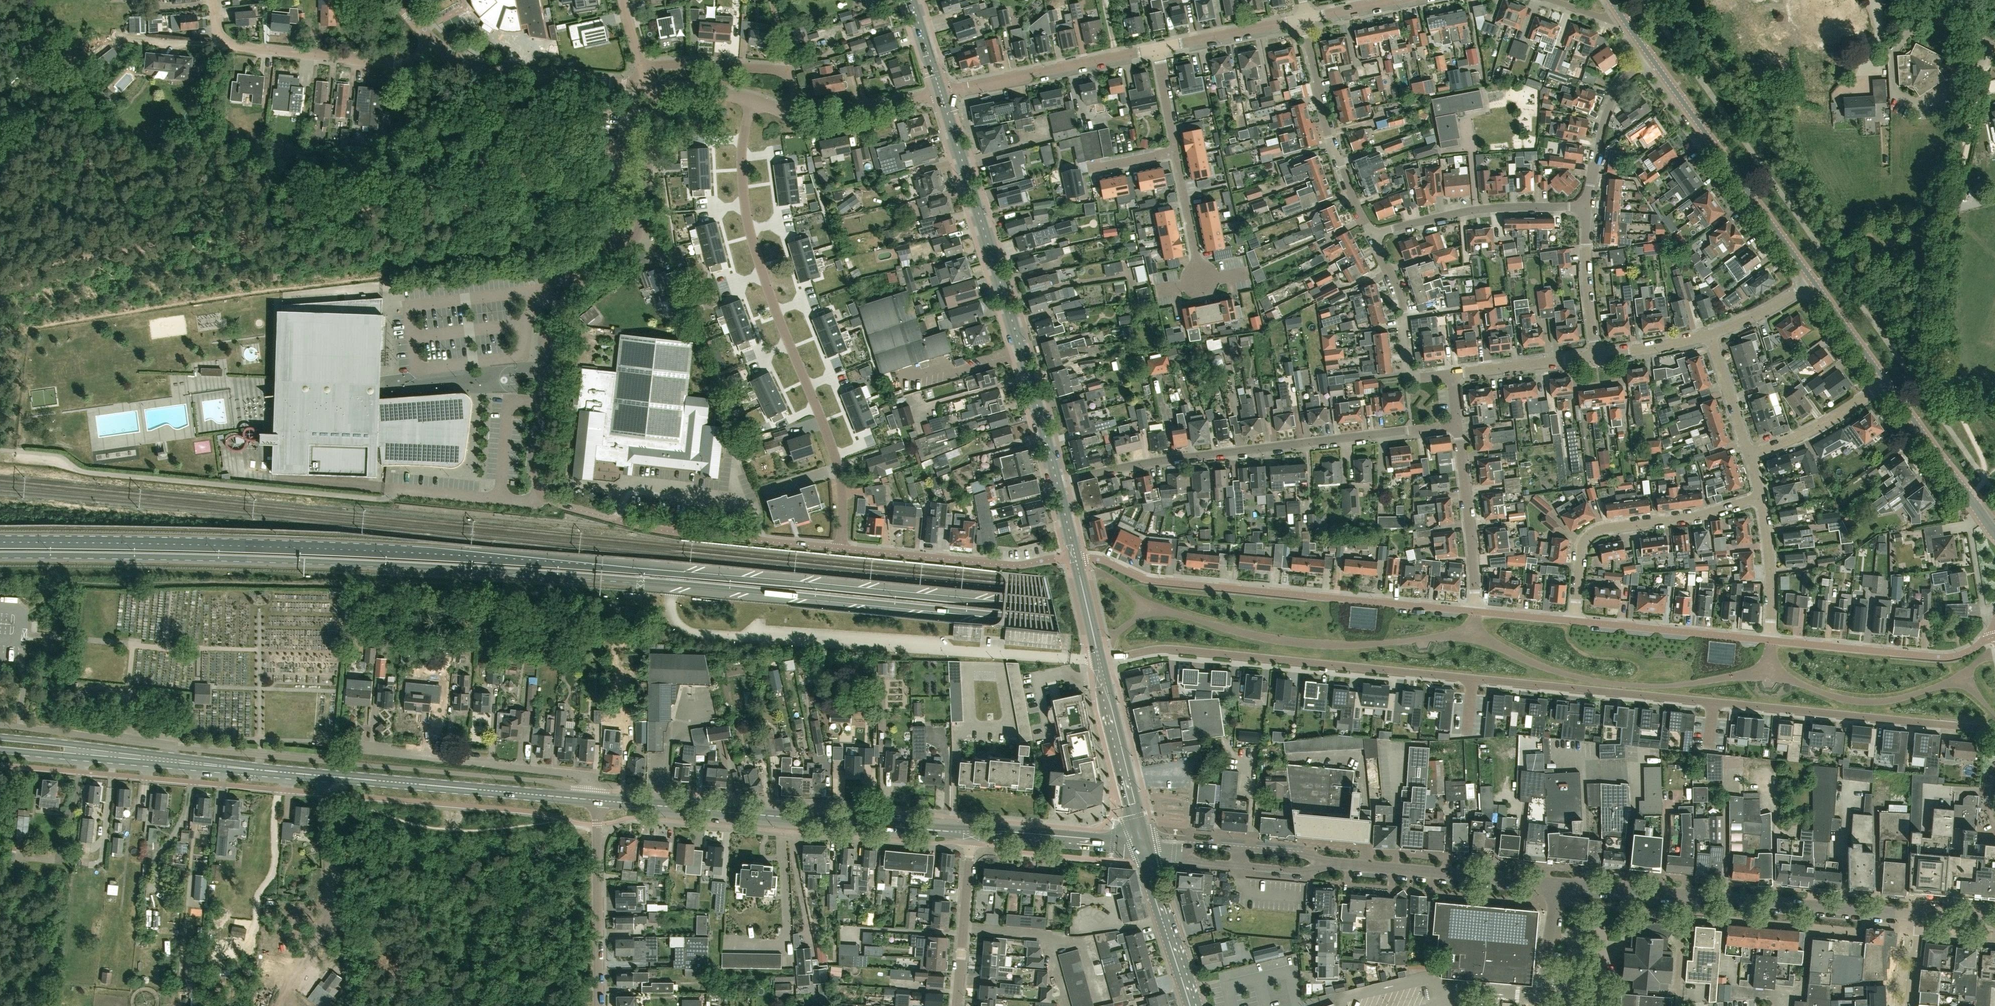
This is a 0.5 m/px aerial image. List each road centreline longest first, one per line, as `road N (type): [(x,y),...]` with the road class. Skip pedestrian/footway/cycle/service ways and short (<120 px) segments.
road 1 (primary): [(1994,701),(454,554),(0,540)]
road 2 (primary): [(0,556),(345,564),(673,585),(1994,713)]
road 3 (residential): [(1994,734),(1174,649),(1100,661)]
road 4 (track): [(21,612),(74,584),(410,587),(643,608)]
road 5 (residential): [(842,549),(839,469),(747,221),(742,157),(752,101)]
road 6 (unclassified): [(656,88),(636,240),(560,309),(549,330),(540,491)]
road 7 (tertiary): [(598,800),(172,760)]
road 8 (residential): [(1056,482),(1154,461),(1457,424)]
road 9 (secondary): [(1056,482),(941,94)]
road 10 (residential): [(1475,611),(1155,581),(1076,556)]
road 11 (tertiary): [(969,832),(598,800)]
road 12 (residential): [(1915,917),(1555,884)]
road 13 (track): [(1950,375),(1948,248),(1988,48)]
road 14 (unclassified): [(1814,283),(1649,57)]
road 15 (residential): [(1575,622),(1588,535),(1758,498)]
road 16 (residential): [(436,50),(396,64),(234,45),(219,35),(214,0)]
road 17 (residential): [(598,800),(585,777),(362,748)]
road 18 (residential): [(1076,556),(1010,566),(842,549)]
road 19 (residential): [(1373,235),(1330,145),(1304,19)]
road 20 (residential): [(1994,636),(1948,657),(1771,640)]
road 21 (unclassified): [(761,541),(606,518),(540,491)]
road 22 (residential): [(1555,884),(1331,863)]
road 23 (unclassified): [(941,94),(1158,49)]
road 24 (residential): [(1373,235),(1477,210),(1586,208)]
road 25 (residential): [(642,87),(491,72),(436,50)]
road 26 (residential): [(1771,640),(1575,622)]
road 27 (residential): [(1450,374),(1408,378),(1405,316),(1373,235)]
road 28 (residential): [(1475,611),(1457,424)]
road 29 (residential): [(789,114),(796,86),(780,71),(644,67)]
road 30 (residential): [(600,1005),(598,824)]
road 31 (tertiary): [(969,832),(1142,847)]
road 32 (tertiary): [(172,760),(0,737)]
road 33 (residential): [(957,1005),(969,832)]
road 34 (tertiary): [(0,751),(172,760)]
road 35 (residential): [(1586,208),(1609,107),(1649,57)]
road 36 (secondary): [(1193,1005),(1142,847)]
road 37 (secondary): [(1102,673),(1138,832)]
road 38 (residential): [(1749,454),(1803,435),(1888,385)]
road 39 (residential): [(941,94),(815,119),(789,114)]
road 40 (residential): [(1597,358),(1586,208)]
road 41 (unclassified): [(1158,49),(1304,19)]
road 42 (residential): [(1450,374),(1597,358)]
road 43 (track): [(172,760),(178,720),(171,700),(89,689)]
road 44 (residential): [(1771,640),(1758,498)]
road 45 (unclassified): [(1970,495),(1888,385)]
road 46 (residential): [(1174,150),(1201,282)]
road 47 (unclassified): [(1888,385),(1814,283)]
road 48 (residential): [(1749,454),(1712,336)]

